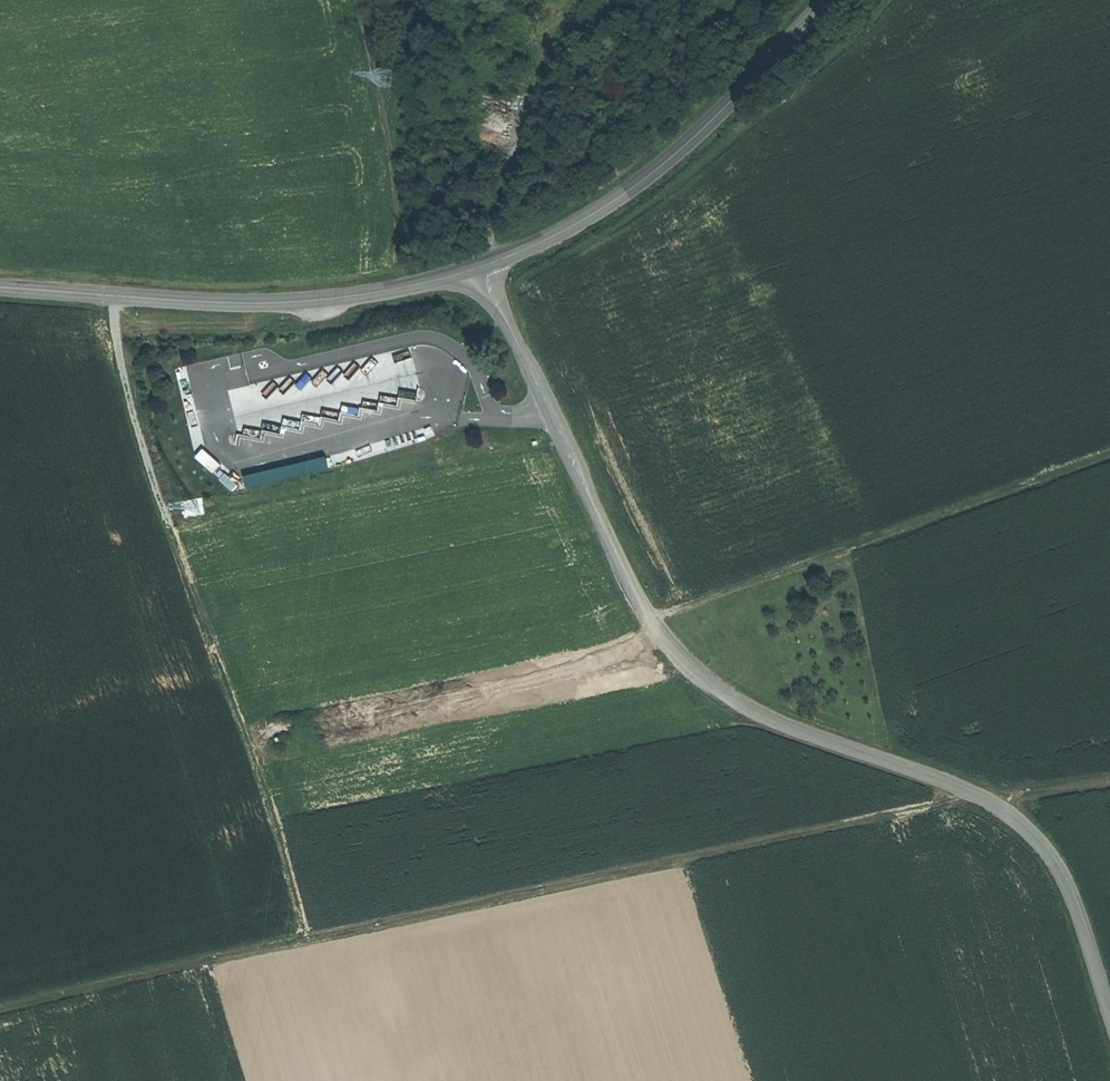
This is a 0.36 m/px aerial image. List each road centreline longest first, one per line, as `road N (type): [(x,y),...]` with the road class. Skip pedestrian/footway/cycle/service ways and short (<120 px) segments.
road 1 (track): [(0,1012),(963,797),(1109,783)]
road 2 (tertiary): [(1109,1016),(1069,892),(1010,819),(960,790),(762,719),(679,655),(651,621),(482,266)]
road 3 (track): [(308,944),(271,808),(131,409),(115,297)]
road 4 (track): [(1109,458),(651,621)]
road 5 (tertiary): [(0,286),(264,298),(408,286),(482,266)]
road 6 (tertiary): [(482,266),(616,200),(699,136),(830,0)]

